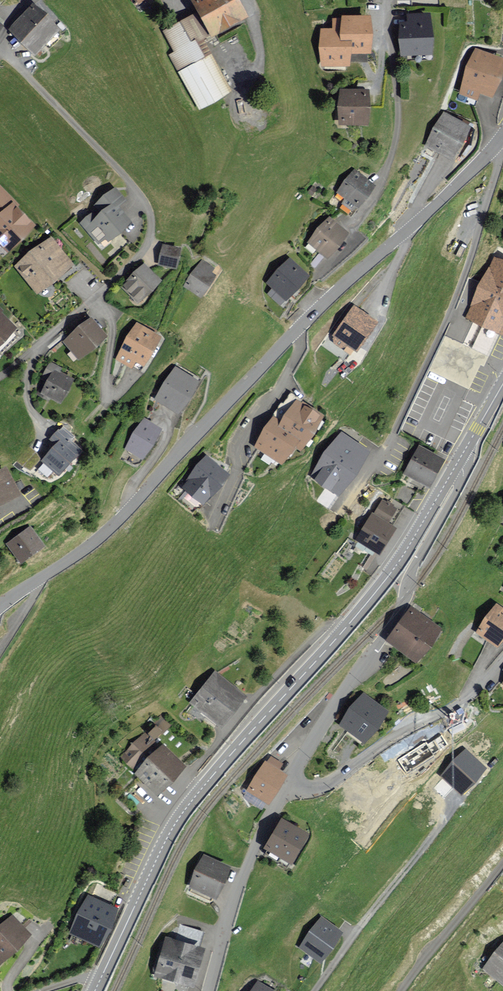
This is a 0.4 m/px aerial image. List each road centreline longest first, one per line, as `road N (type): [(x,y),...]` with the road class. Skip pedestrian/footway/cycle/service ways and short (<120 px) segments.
road 1 (unclassified): [(0,607),(116,523),(297,331),(492,149)]
road 2 (secondary): [(100,981),(175,825),(383,582),(458,462)]
road 3 (residential): [(0,377),(138,257),(150,223),(118,171),(0,48)]
road 4 (residential): [(337,511),(393,434),(458,293),(493,180),(492,149)]
road 5 (residential): [(458,462),(463,476),(410,575),(403,604),(292,767),(290,783)]
road 6 (residential): [(344,249),(395,141),(387,0)]
road 7 (residential): [(290,783),(326,783),(472,694),(502,660)]
road 8 (residential): [(460,801),(312,990)]
road 9 (residential): [(290,783),(247,866),(209,990)]
road 10 (residential): [(402,990),(502,863)]

